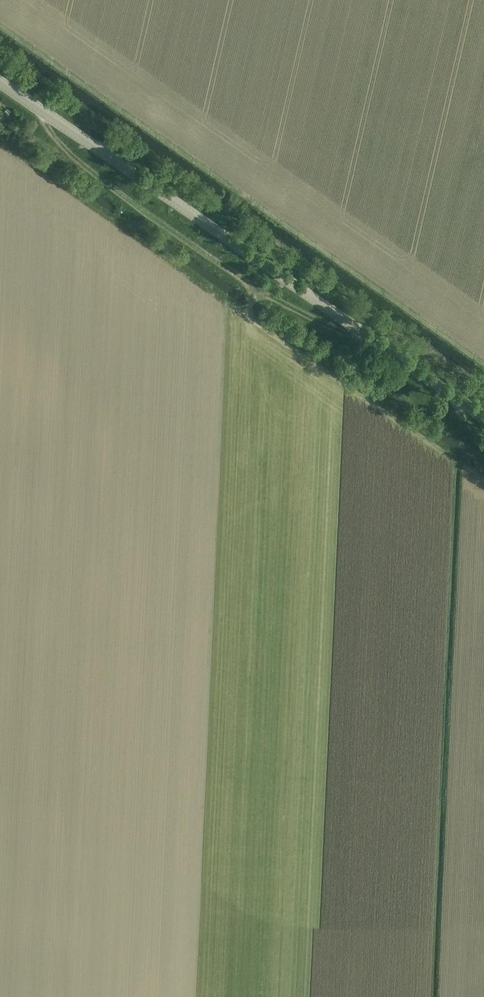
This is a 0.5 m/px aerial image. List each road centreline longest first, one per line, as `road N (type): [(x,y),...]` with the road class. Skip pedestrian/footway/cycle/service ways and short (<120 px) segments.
road 1 (secondary): [(483,418),(0,82)]
road 2 (track): [(35,106),(78,161),(483,452)]
road 3 (track): [(0,145),(243,314)]
road 4 (track): [(483,478),(243,314)]
road 5 (track): [(372,340),(258,292),(243,314)]

